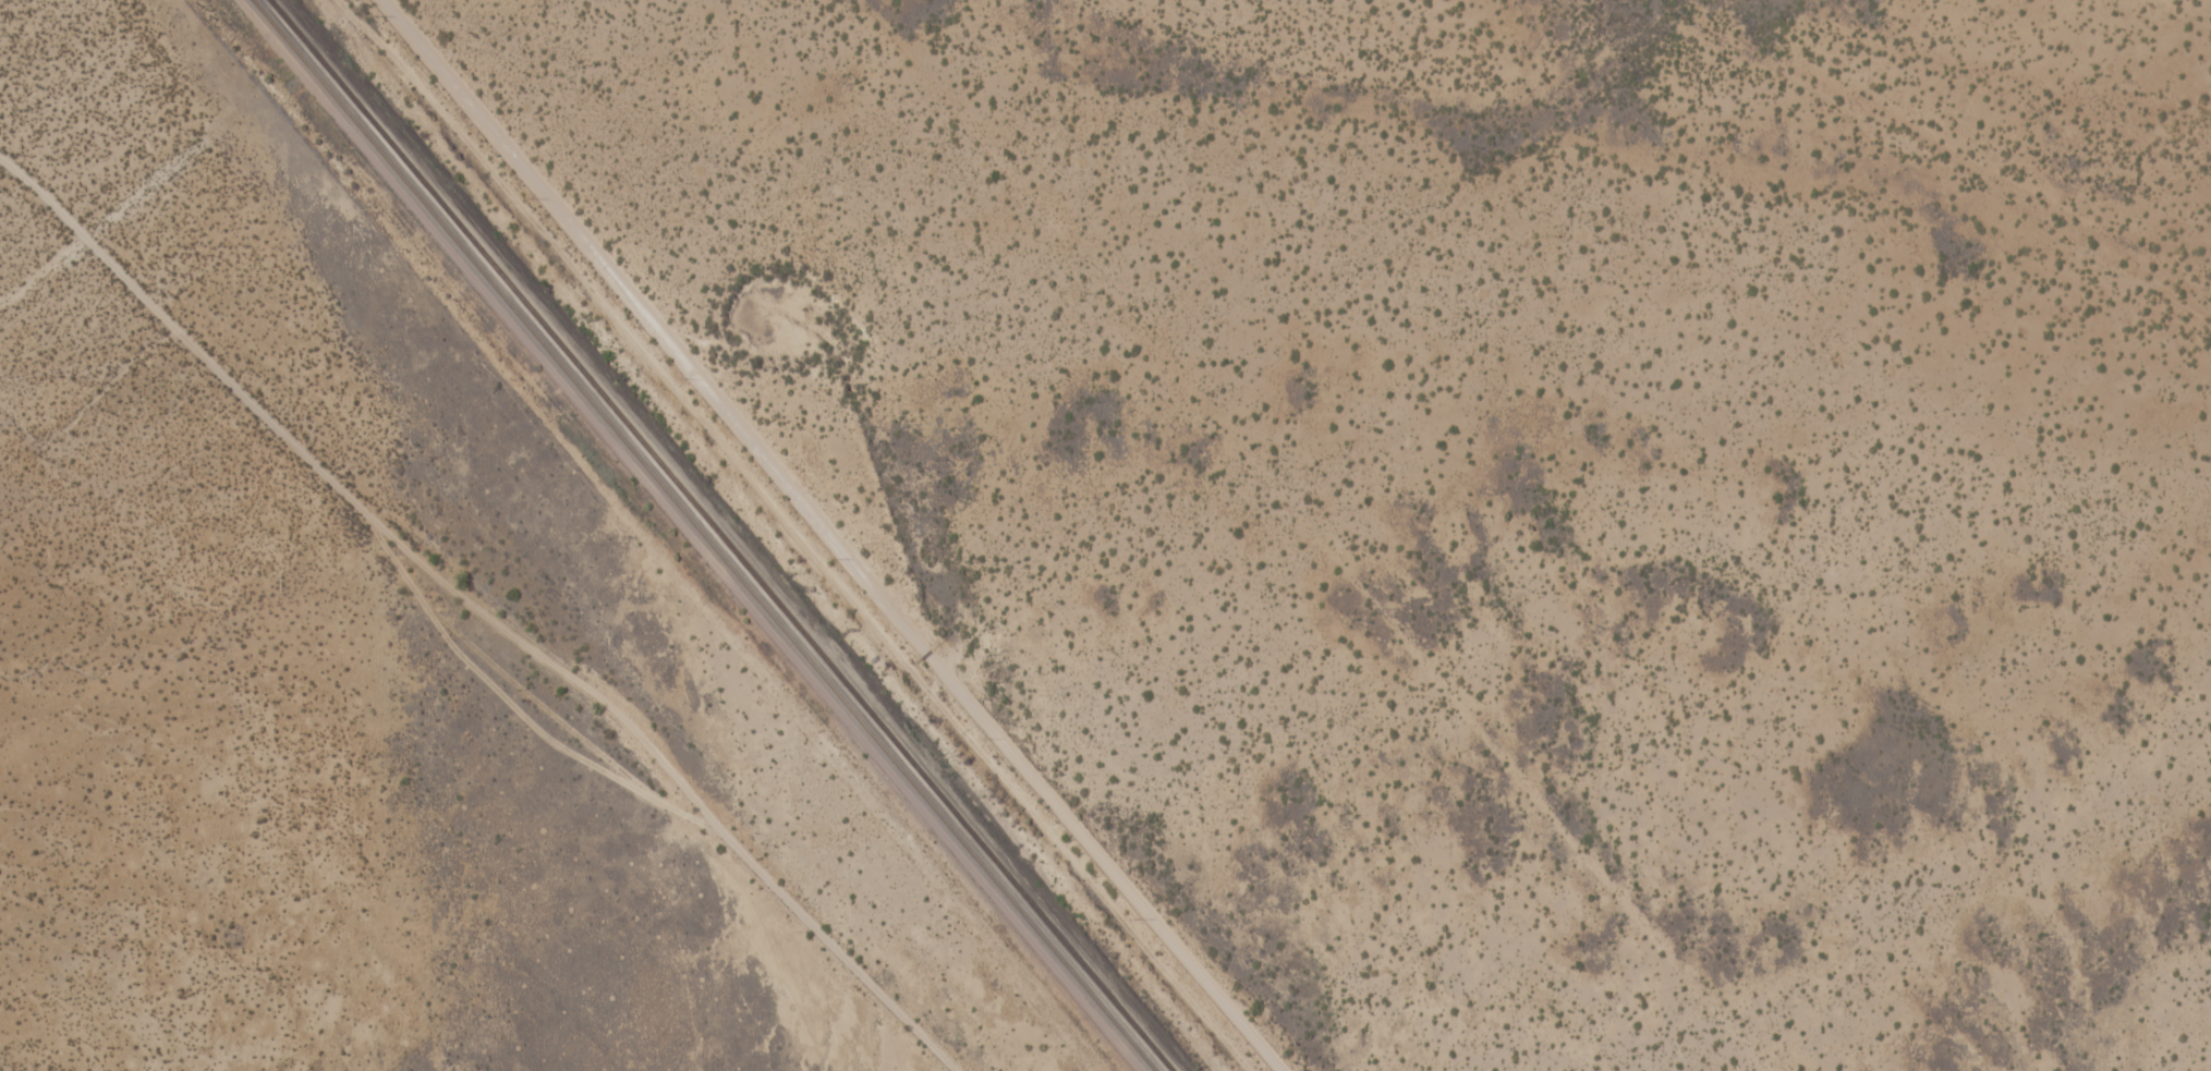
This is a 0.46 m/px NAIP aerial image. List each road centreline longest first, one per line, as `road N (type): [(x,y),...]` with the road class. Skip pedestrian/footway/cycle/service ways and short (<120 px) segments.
road 1 (residential): [(1266,1070),(380,0)]
road 2 (residential): [(960,1070),(619,719),(208,398),(0,222)]

